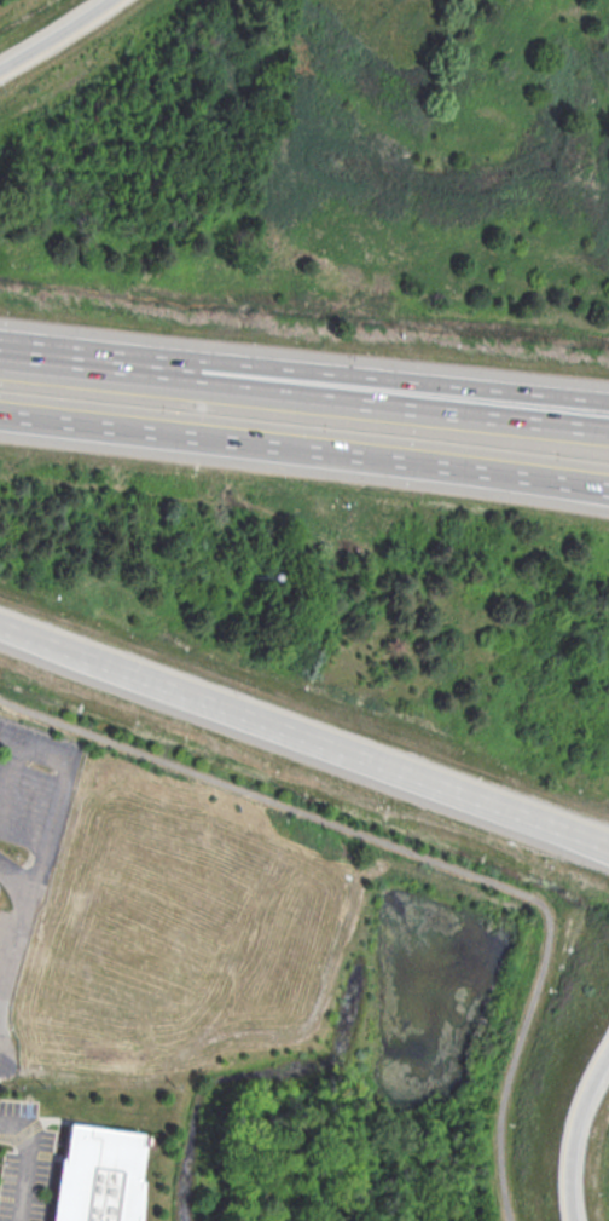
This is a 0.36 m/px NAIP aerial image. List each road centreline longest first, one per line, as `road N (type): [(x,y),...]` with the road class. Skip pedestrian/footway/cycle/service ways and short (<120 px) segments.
road 1 (motorway): [(0,412),(608,489)]
road 2 (motorway): [(608,401),(199,358),(41,352)]
road 3 (motorway): [(57,643),(570,836)]
road 4 (motorway): [(608,430),(317,398)]
road 5 (motorway): [(317,398),(41,352)]
road 6 (motorway): [(568,1220),(573,1119),(608,1040)]
road 7 (motorway): [(110,0),(0,68)]

